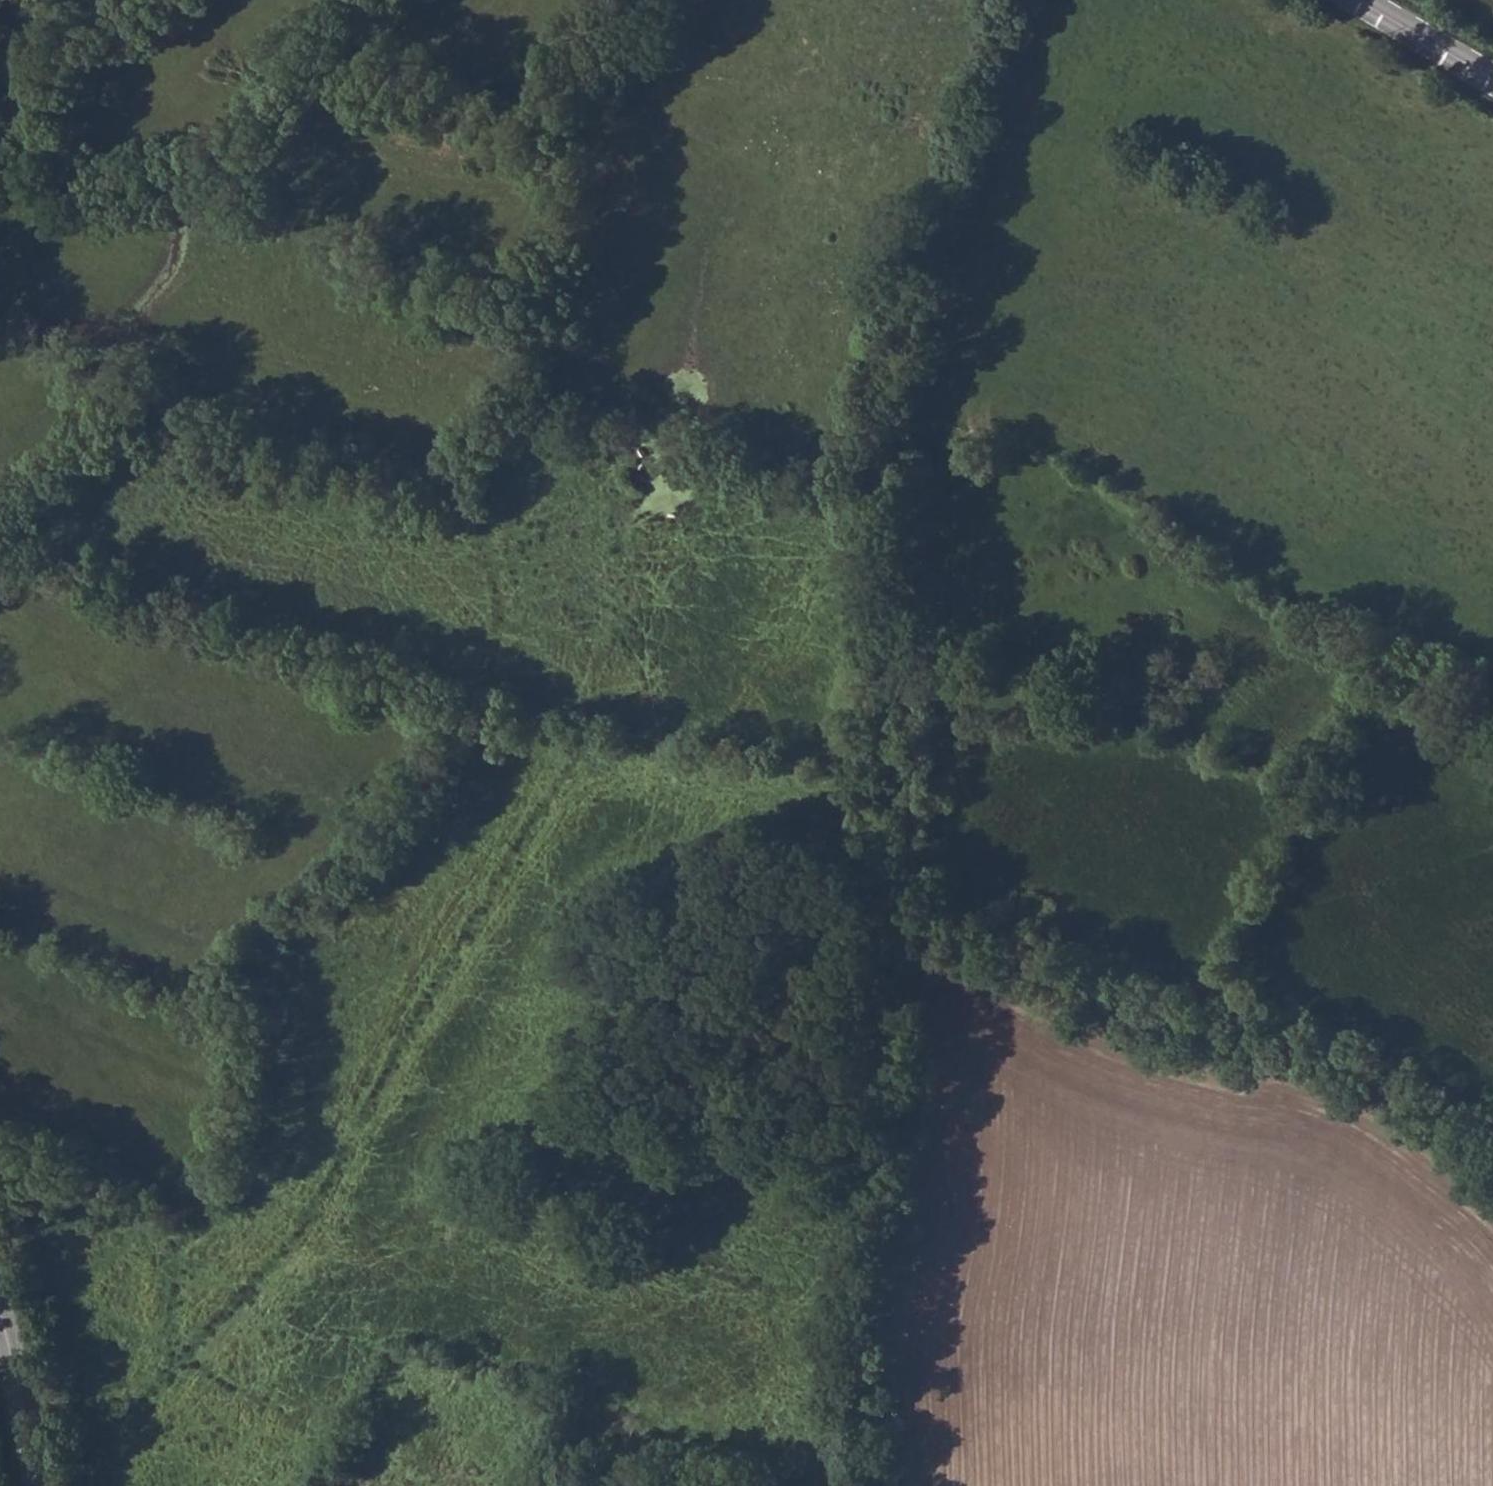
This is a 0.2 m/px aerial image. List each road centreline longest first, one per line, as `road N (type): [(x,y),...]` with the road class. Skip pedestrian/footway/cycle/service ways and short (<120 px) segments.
road 1 (track): [(1013,0),(878,390),(865,561),(897,758),(887,906),(887,1220),(854,1371),(861,1485)]
road 2 (track): [(1492,1177),(1344,1058),(1205,1030),(1010,947),(887,906)]
road 3 (secondary): [(0,1299),(44,1485)]
road 4 (secondary): [(1492,79),(1362,0)]

